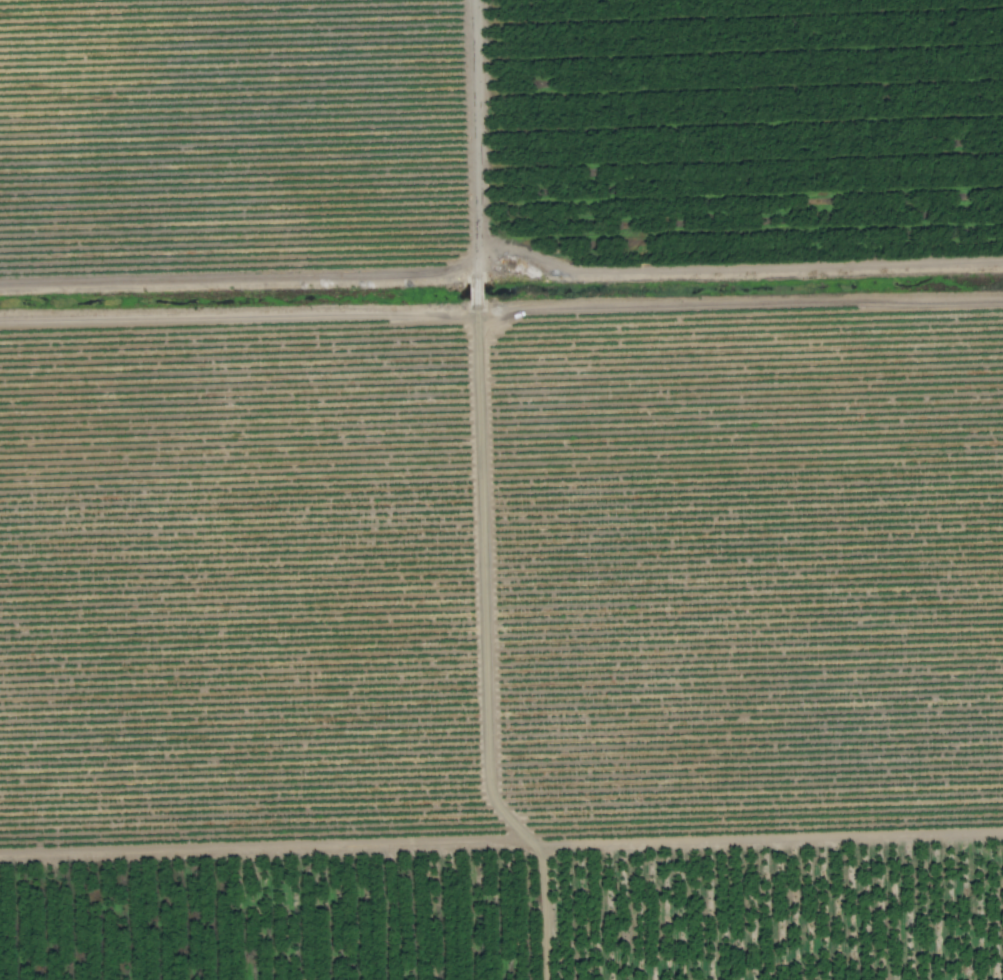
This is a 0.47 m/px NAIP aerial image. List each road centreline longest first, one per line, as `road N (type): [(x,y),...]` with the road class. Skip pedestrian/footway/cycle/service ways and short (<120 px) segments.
road 1 (track): [(542,979),(538,840)]

